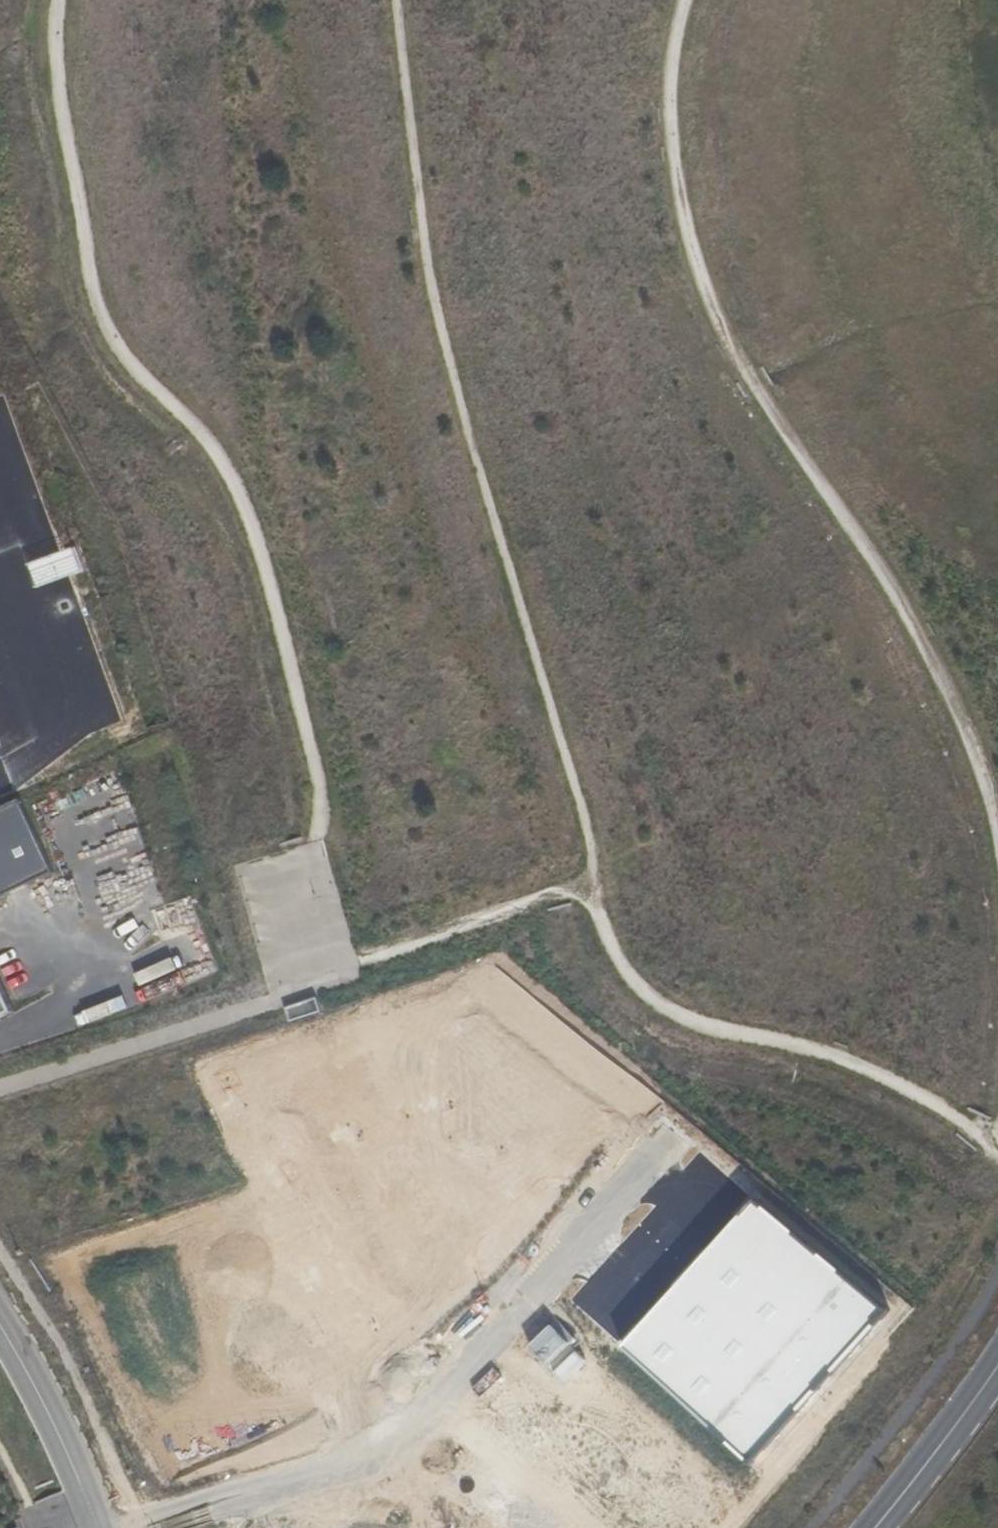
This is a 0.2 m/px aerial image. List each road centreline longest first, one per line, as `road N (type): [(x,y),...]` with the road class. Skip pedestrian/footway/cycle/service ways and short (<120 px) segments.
road 1 (residential): [(94,1527),(0,1330)]
road 2 (tertiary): [(997,1367),(876,1527)]

